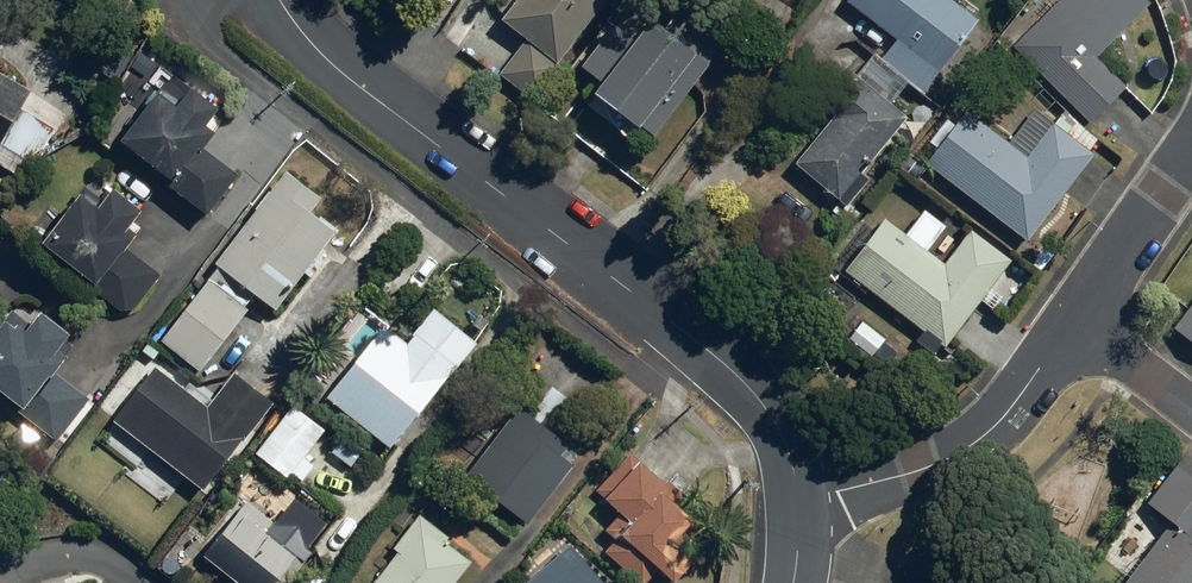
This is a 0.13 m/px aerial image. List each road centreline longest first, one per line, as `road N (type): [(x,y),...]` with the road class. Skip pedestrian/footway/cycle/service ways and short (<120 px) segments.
road 1 (residential): [(277,0),(337,71),(757,394),(783,435),(800,500)]
road 2 (residential): [(800,500),(911,473),(982,440),(1073,320)]
road 3 (residential): [(1073,320),(1191,145)]
road 4 (residential): [(1191,408),(1073,320)]

